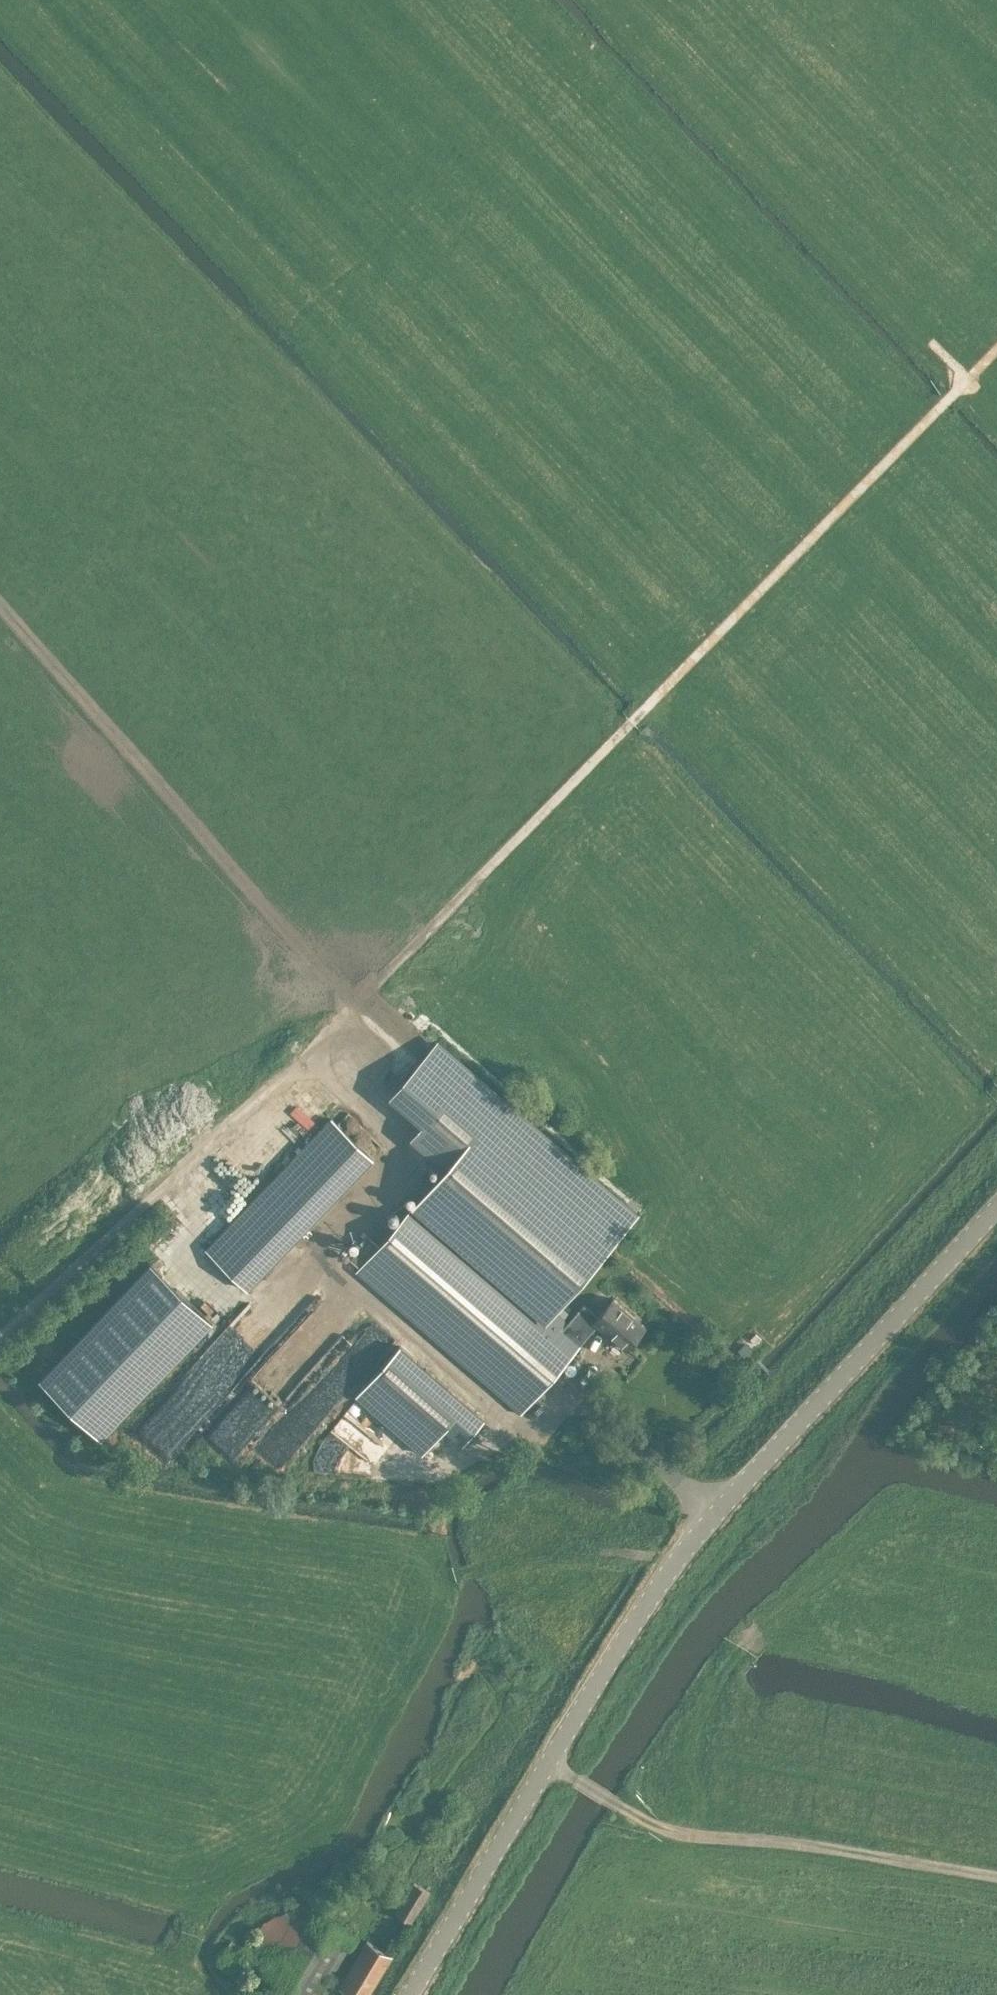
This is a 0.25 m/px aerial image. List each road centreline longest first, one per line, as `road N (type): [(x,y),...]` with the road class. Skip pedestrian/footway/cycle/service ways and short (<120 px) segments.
road 1 (track): [(303,1042),(967,378),(929,339)]
road 2 (tertiary): [(408,1994),(610,1656),(694,1531),(996,1204)]
road 3 (track): [(0,1328),(303,1042),(404,1147),(318,1253)]
road 4 (track): [(349,1000),(0,603)]
road 5 (track): [(996,1877),(775,1841),(675,1836),(547,1759)]
road 6 (track): [(429,1586),(492,1567),(592,1554),(673,1561)]

